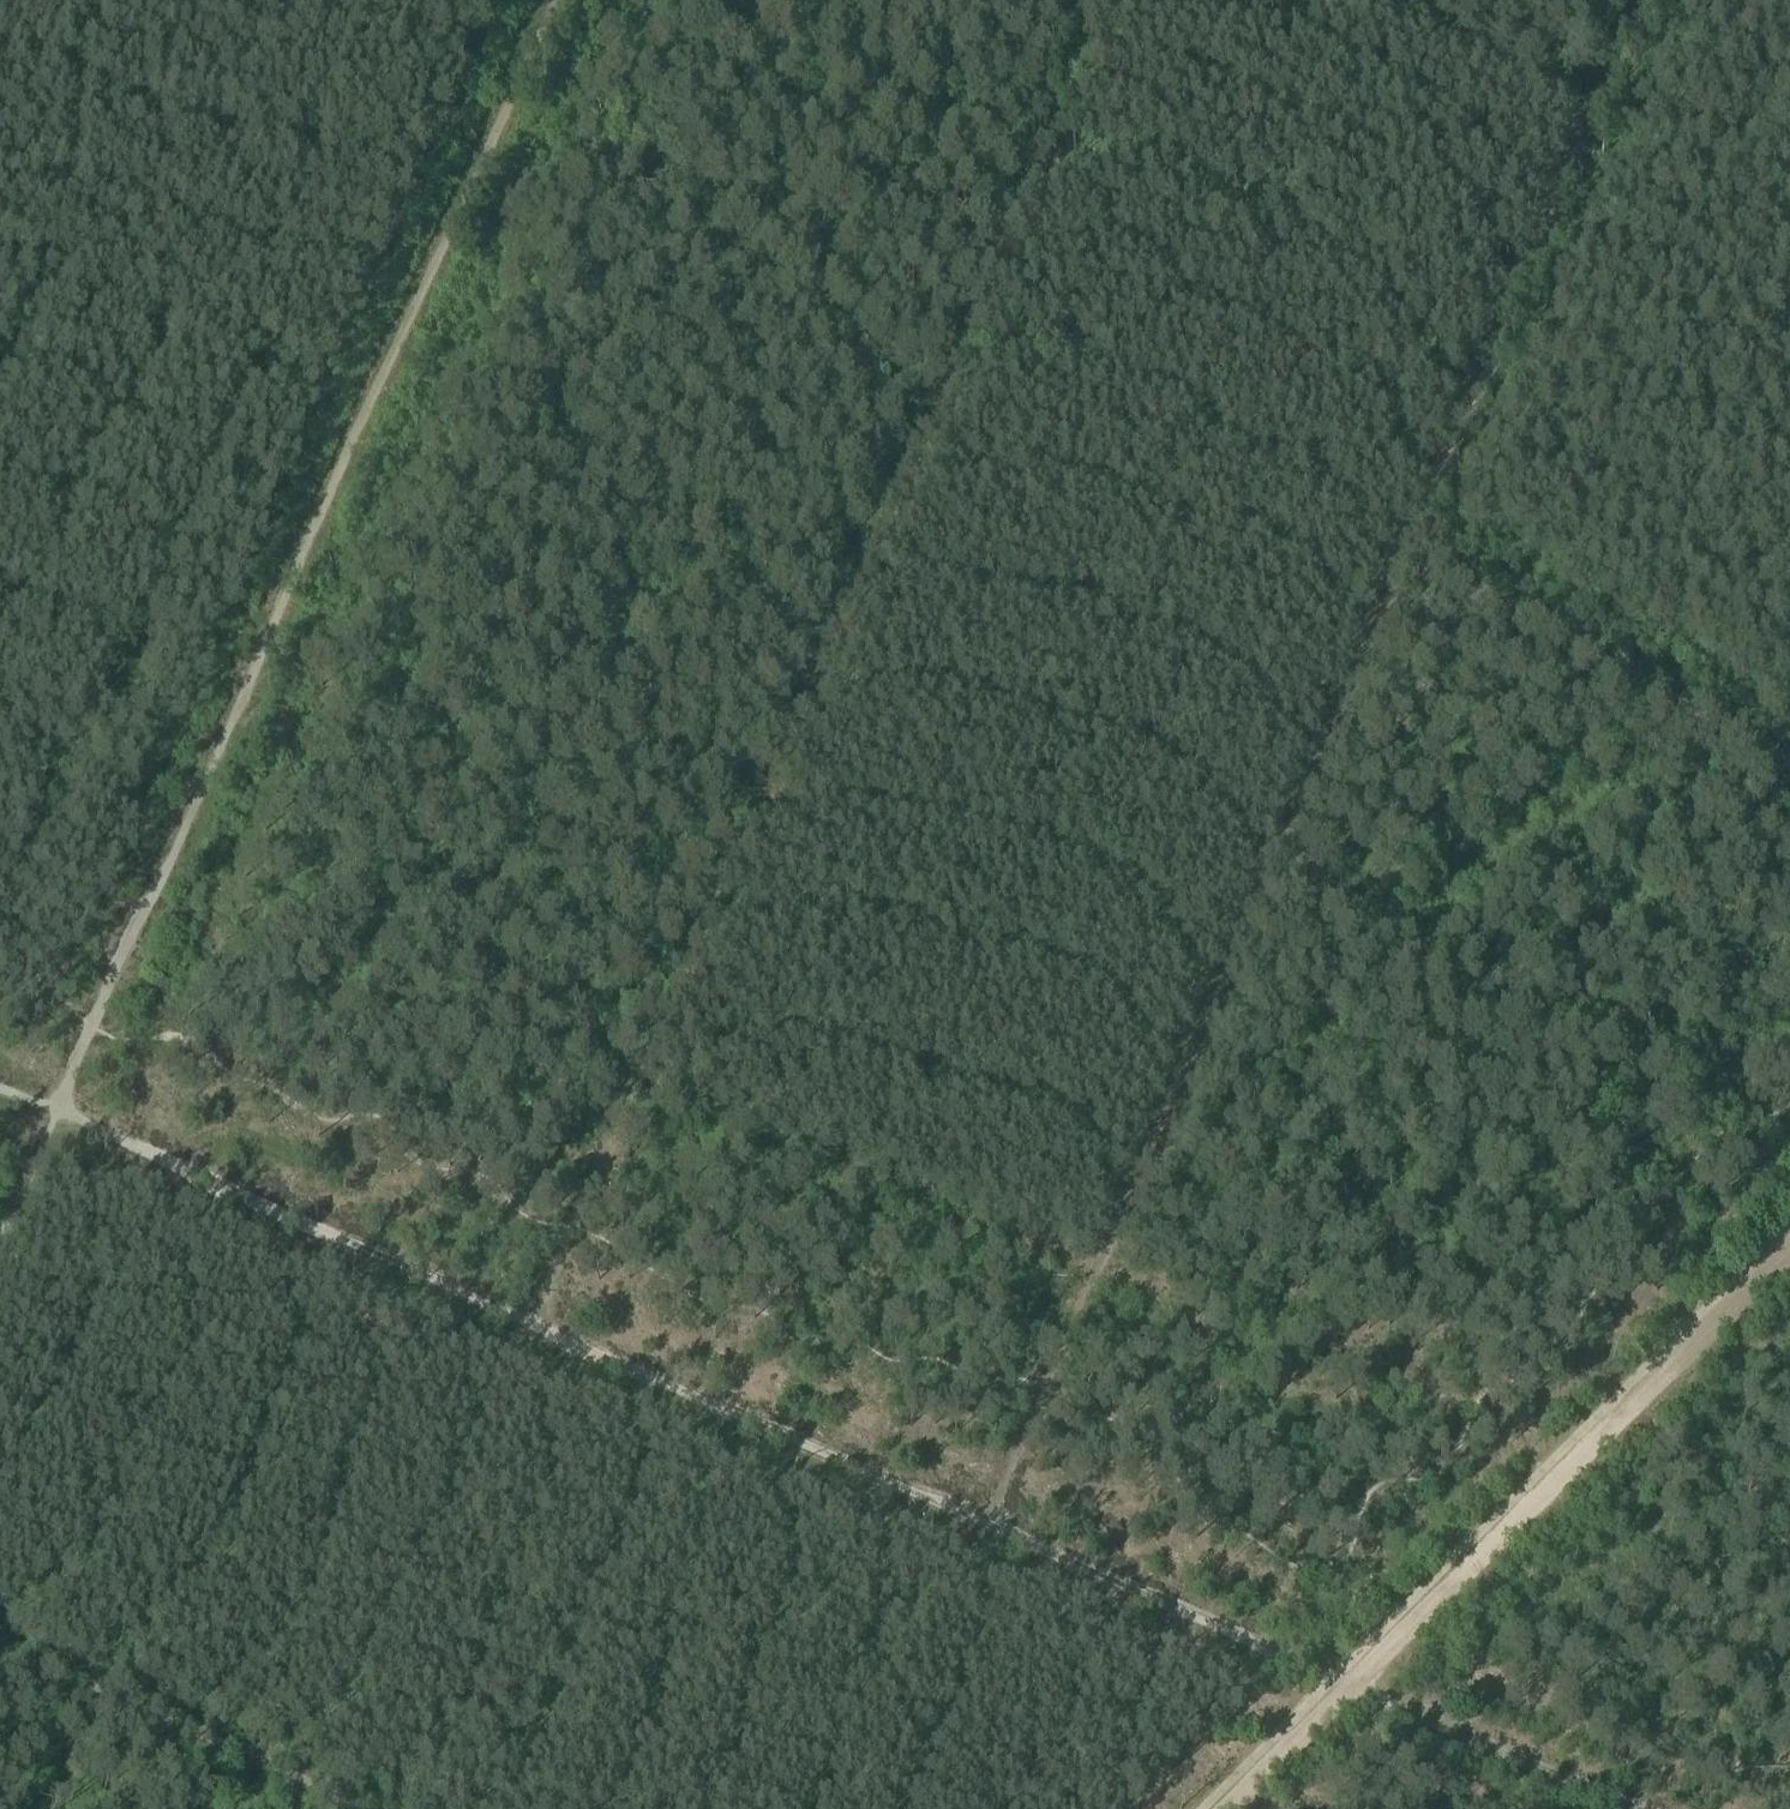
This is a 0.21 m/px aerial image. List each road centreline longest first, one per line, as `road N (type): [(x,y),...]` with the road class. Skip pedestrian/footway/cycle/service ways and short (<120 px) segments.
road 1 (track): [(1120,0),(577,1230),(524,1320)]
road 2 (track): [(549,0),(54,1111)]
road 3 (track): [(524,1320),(1354,1689)]
road 4 (track): [(1354,1689),(1789,1250)]
road 5 (track): [(54,1111),(524,1320)]
road 6 (track): [(1354,1689),(1635,1808)]
road 7 (track): [(1230,1808),(1354,1689)]
road 8 (track): [(54,1111),(0,1236)]

